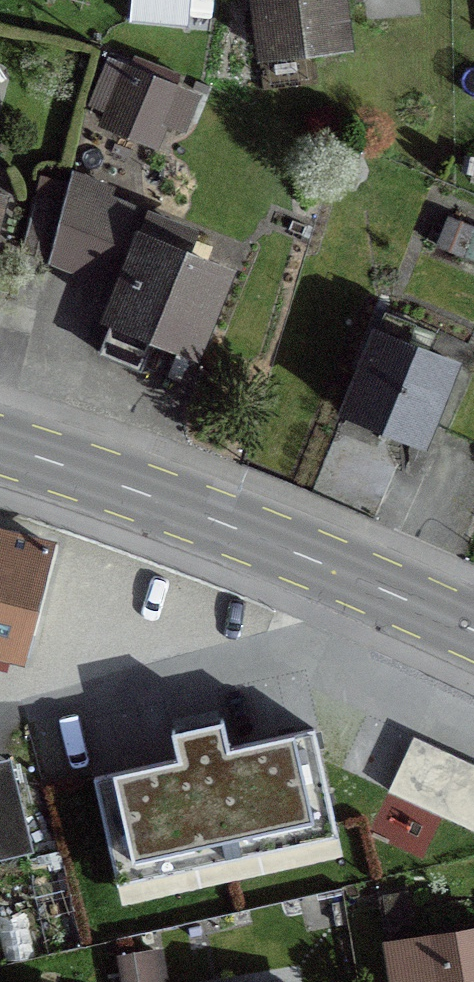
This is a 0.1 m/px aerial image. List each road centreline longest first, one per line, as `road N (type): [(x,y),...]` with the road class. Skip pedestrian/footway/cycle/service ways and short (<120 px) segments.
road 1 (secondary): [(0,447),(265,541),(473,630)]

